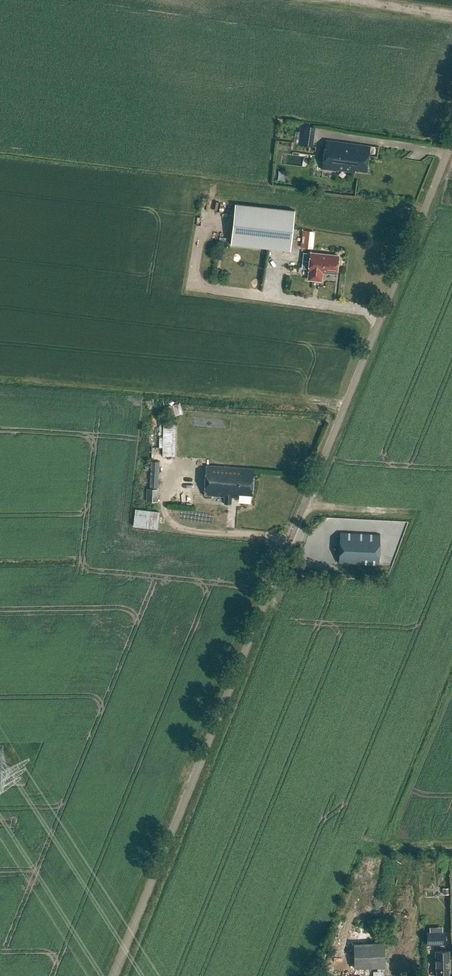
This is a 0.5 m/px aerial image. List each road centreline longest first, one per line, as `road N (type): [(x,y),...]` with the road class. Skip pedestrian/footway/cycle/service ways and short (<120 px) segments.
road 1 (unclassified): [(112,975),(451,140)]

